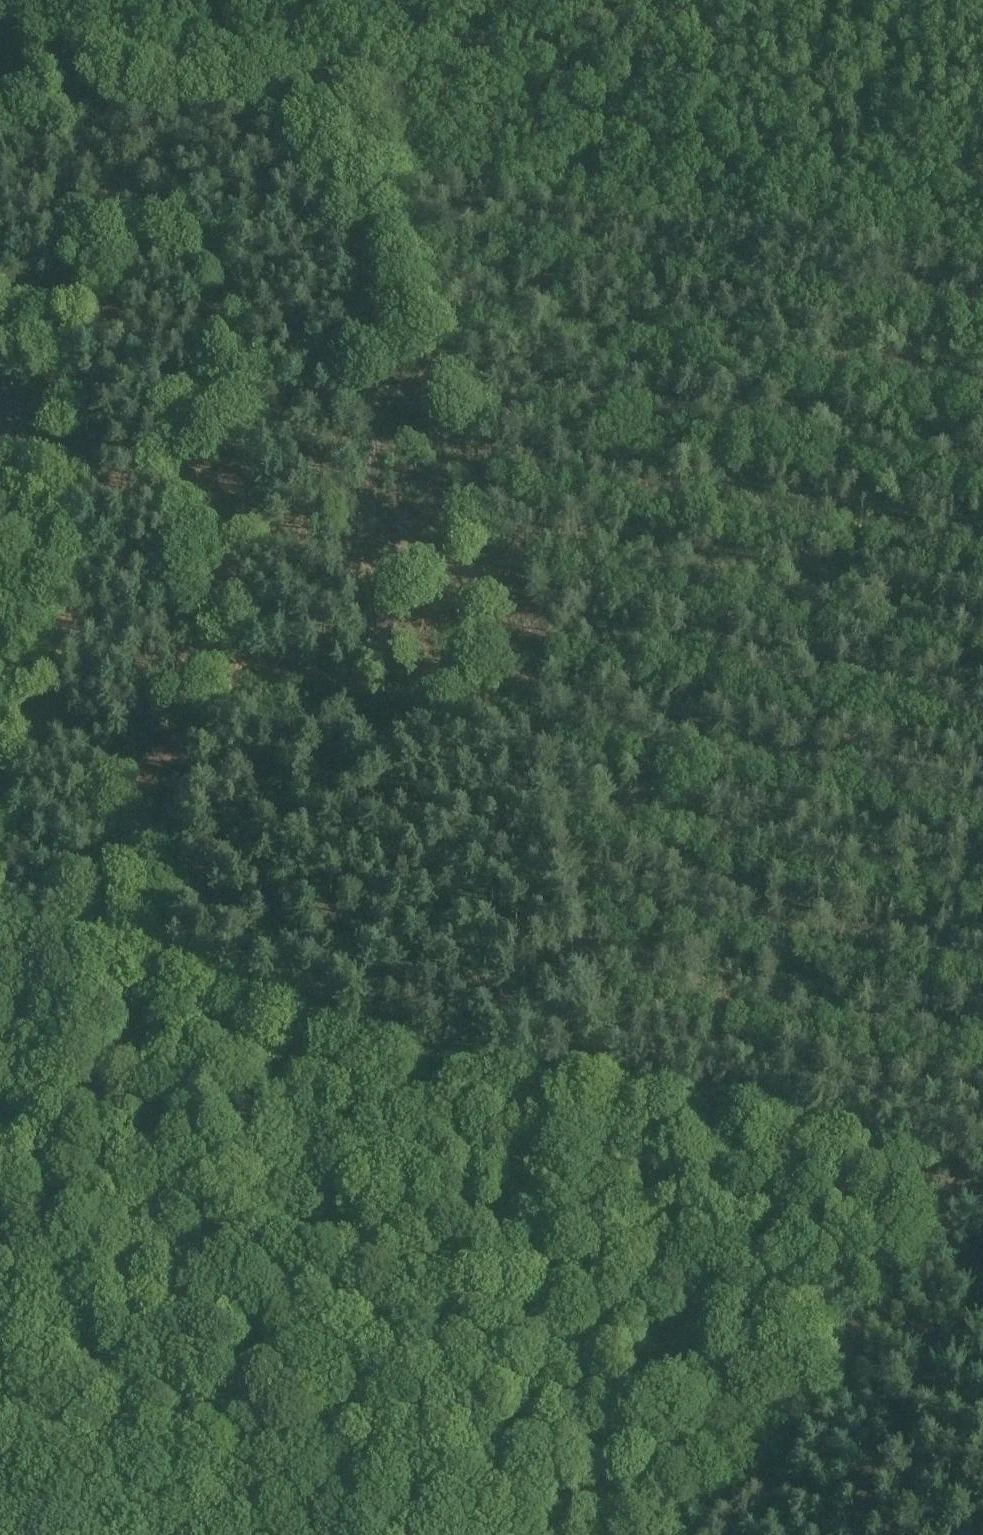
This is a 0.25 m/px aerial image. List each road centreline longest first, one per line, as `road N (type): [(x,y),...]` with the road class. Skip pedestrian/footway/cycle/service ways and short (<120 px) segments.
road 1 (track): [(0,924),(474,1071),(876,1152),(982,1206)]

